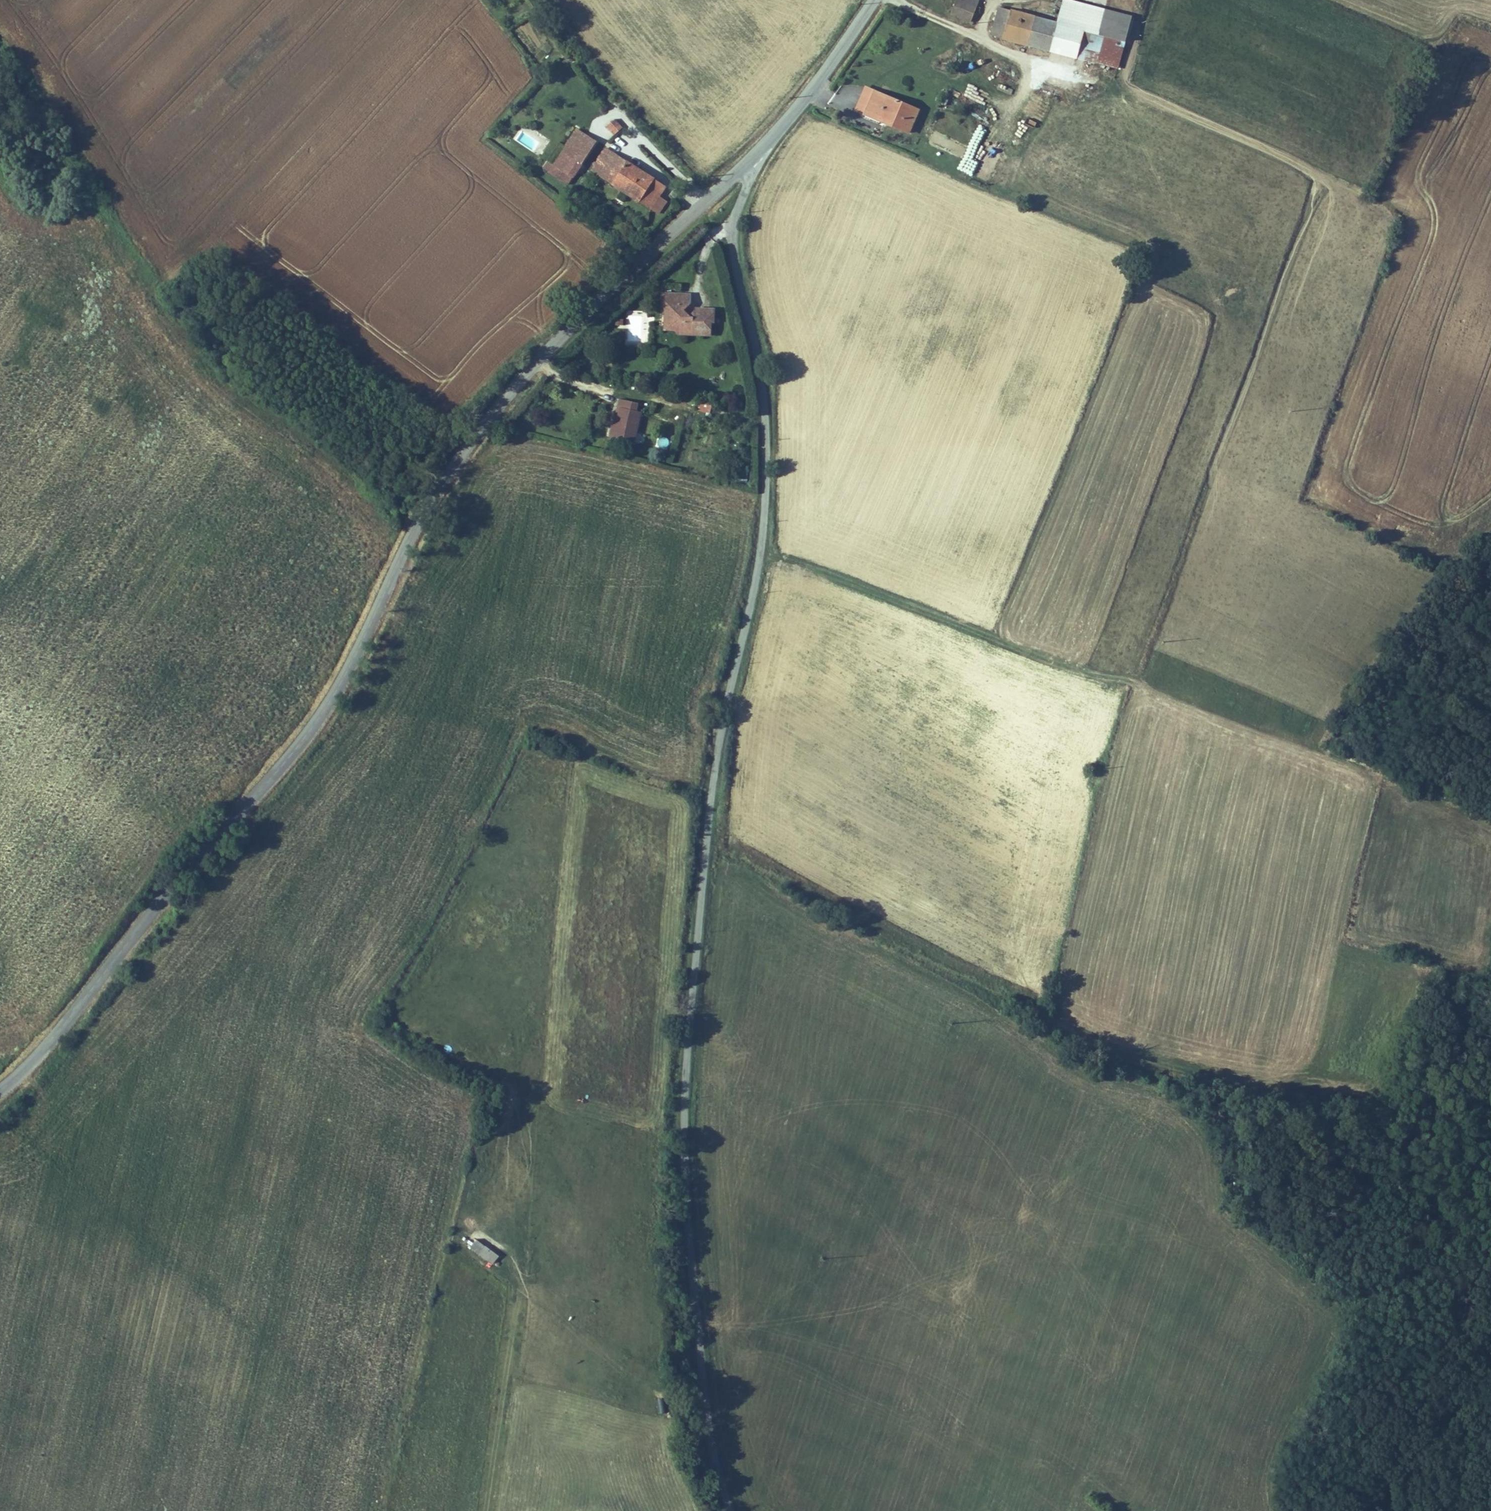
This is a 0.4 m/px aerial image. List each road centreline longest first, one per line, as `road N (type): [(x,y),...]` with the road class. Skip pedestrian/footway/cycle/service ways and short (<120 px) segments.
road 1 (unclassified): [(728,1510),(686,1284),(685,1131),(712,796),(764,516),(763,411),(731,229),(761,149)]
road 2 (tertiary): [(761,149),(498,401),(440,480),(353,661),(301,743),(0,1090)]
road 3 (tertiary): [(874,0),(761,149)]

